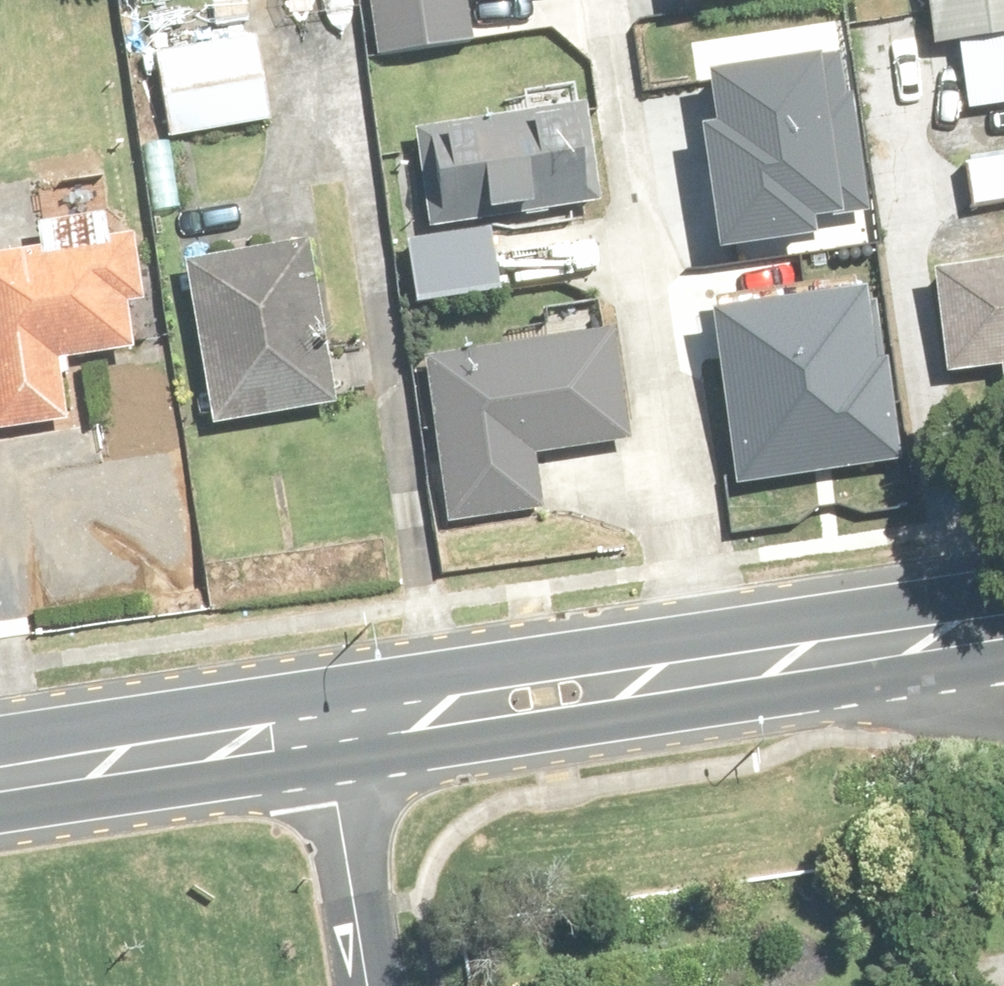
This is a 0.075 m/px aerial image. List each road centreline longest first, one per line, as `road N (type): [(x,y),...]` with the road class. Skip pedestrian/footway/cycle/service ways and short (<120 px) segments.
road 1 (residential): [(701,675),(606,0)]
road 2 (primary): [(701,675),(320,731)]
road 3 (primary): [(320,731),(0,783)]
road 4 (residential): [(370,985),(320,731)]
road 5 (primary): [(872,650),(701,675)]
road 6 (residential): [(1003,729),(872,650)]
road 7 (primary): [(1003,631),(872,650)]

